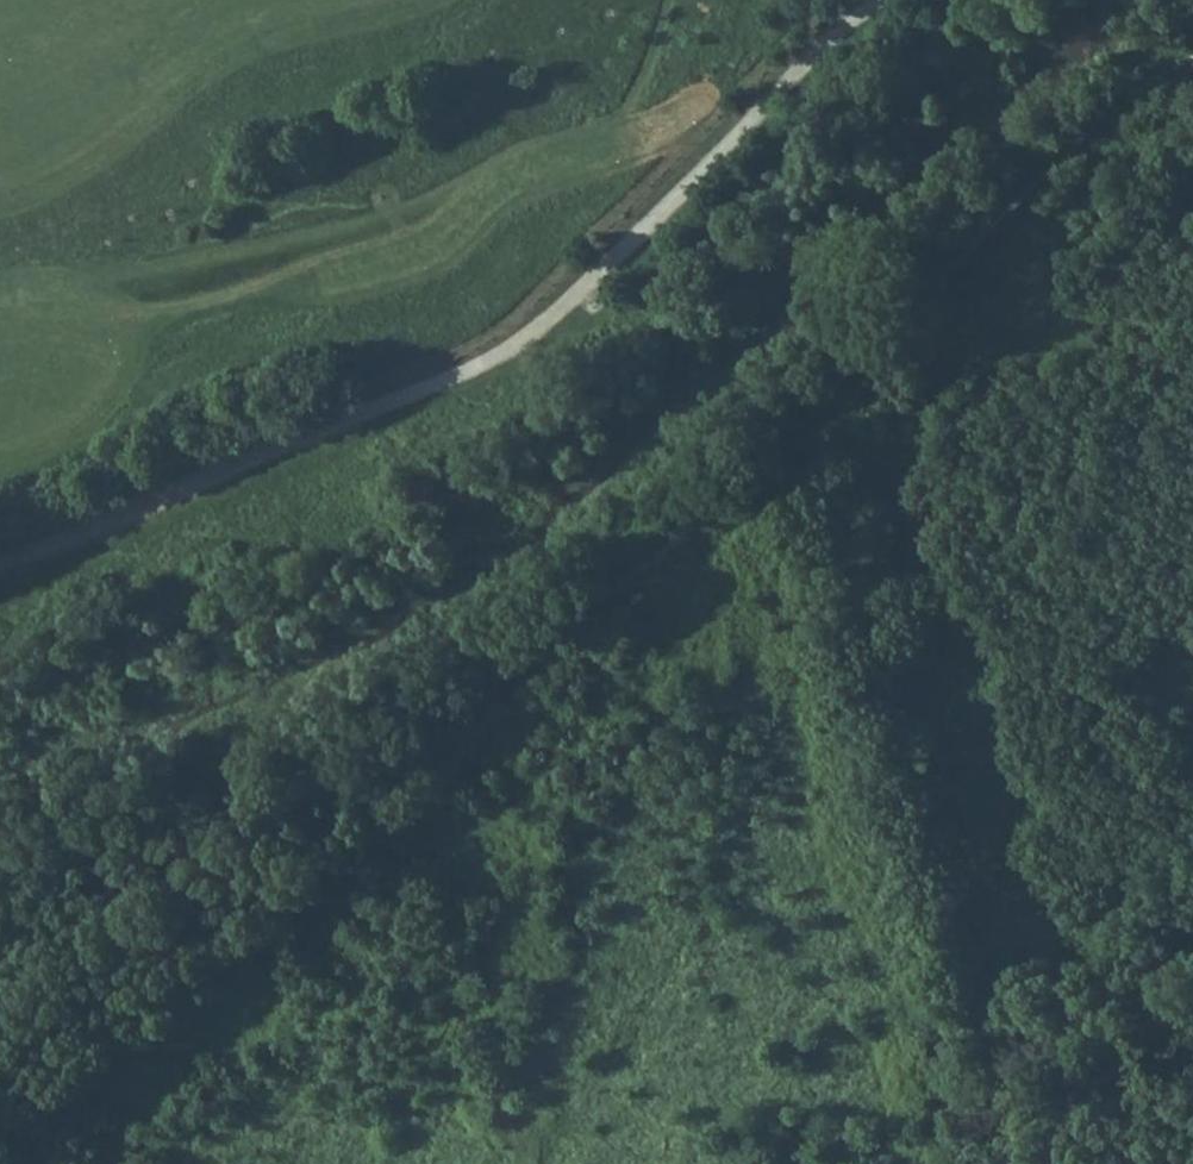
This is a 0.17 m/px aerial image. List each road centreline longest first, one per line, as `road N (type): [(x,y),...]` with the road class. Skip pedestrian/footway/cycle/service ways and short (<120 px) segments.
road 1 (track): [(687,0),(636,84),(577,150)]
road 2 (track): [(335,278),(155,317)]

